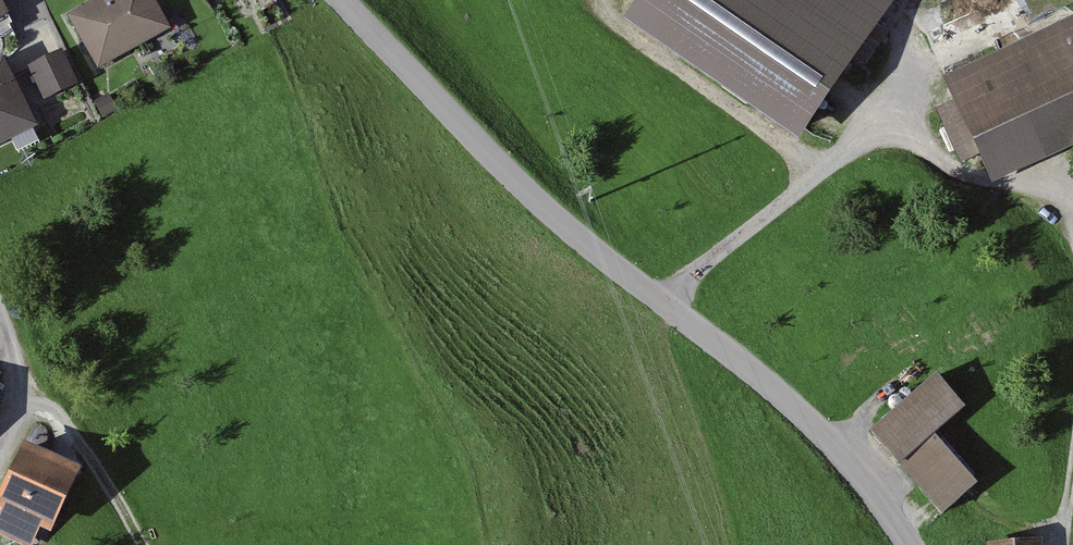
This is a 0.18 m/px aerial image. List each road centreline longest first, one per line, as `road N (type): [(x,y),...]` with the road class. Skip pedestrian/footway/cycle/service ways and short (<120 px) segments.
road 1 (tertiary): [(345,0),(537,201),(802,416),(911,544)]
road 2 (track): [(139,544),(74,431),(29,403)]
road 3 (track): [(0,446),(29,403),(0,311)]

